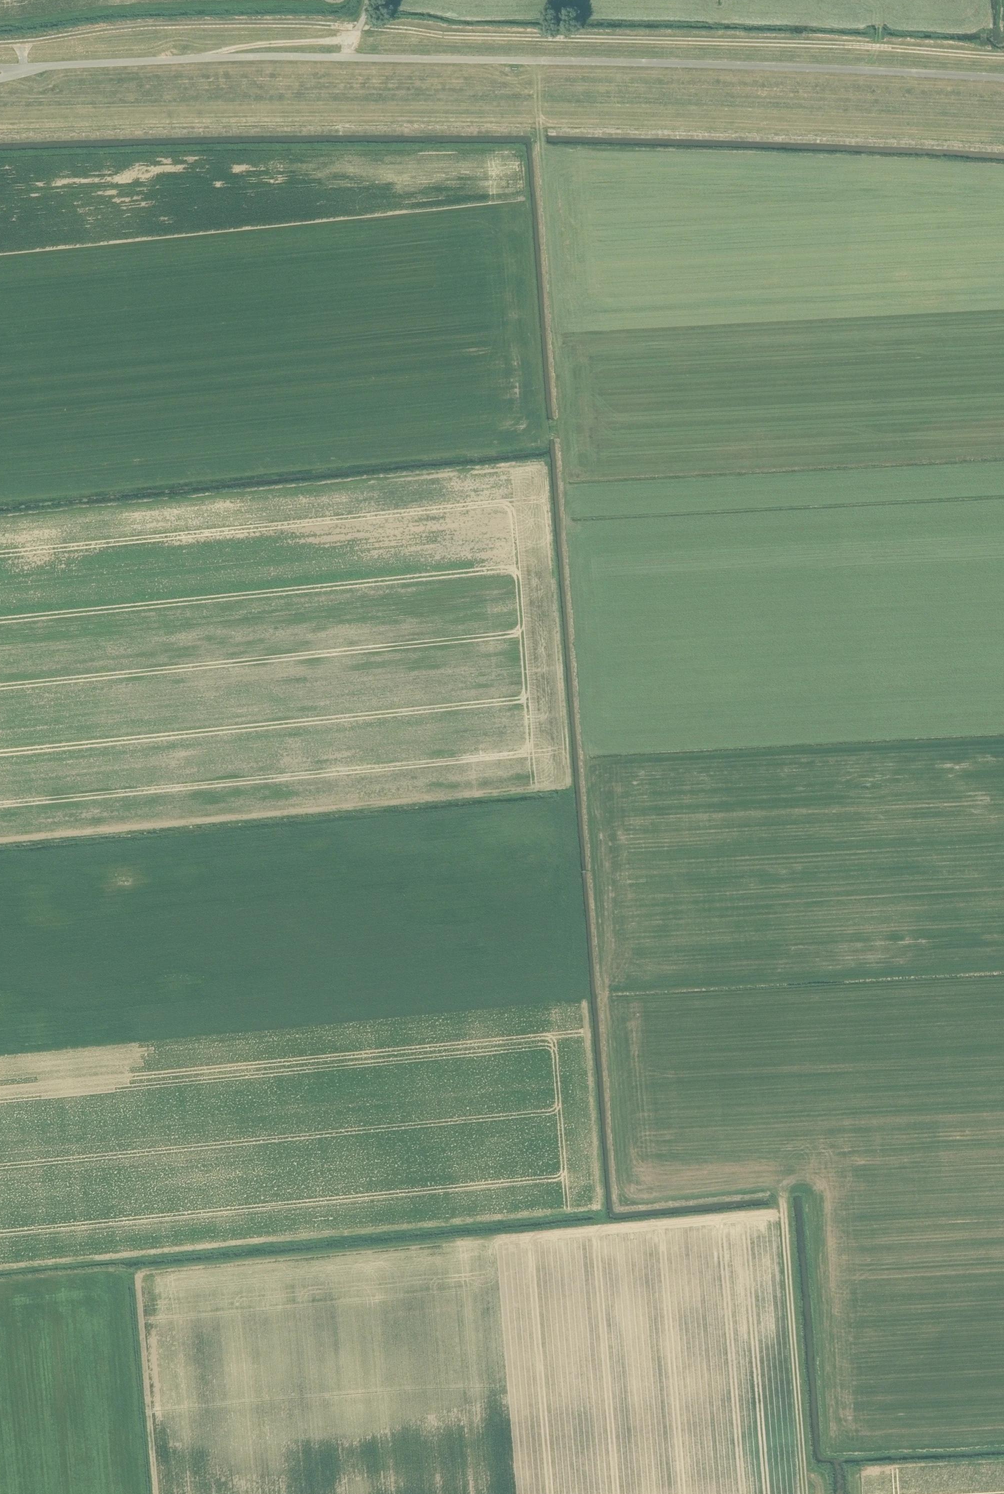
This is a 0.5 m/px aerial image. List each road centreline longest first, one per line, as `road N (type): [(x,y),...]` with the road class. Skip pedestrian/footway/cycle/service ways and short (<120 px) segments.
road 1 (track): [(782,1196),(805,1493)]

